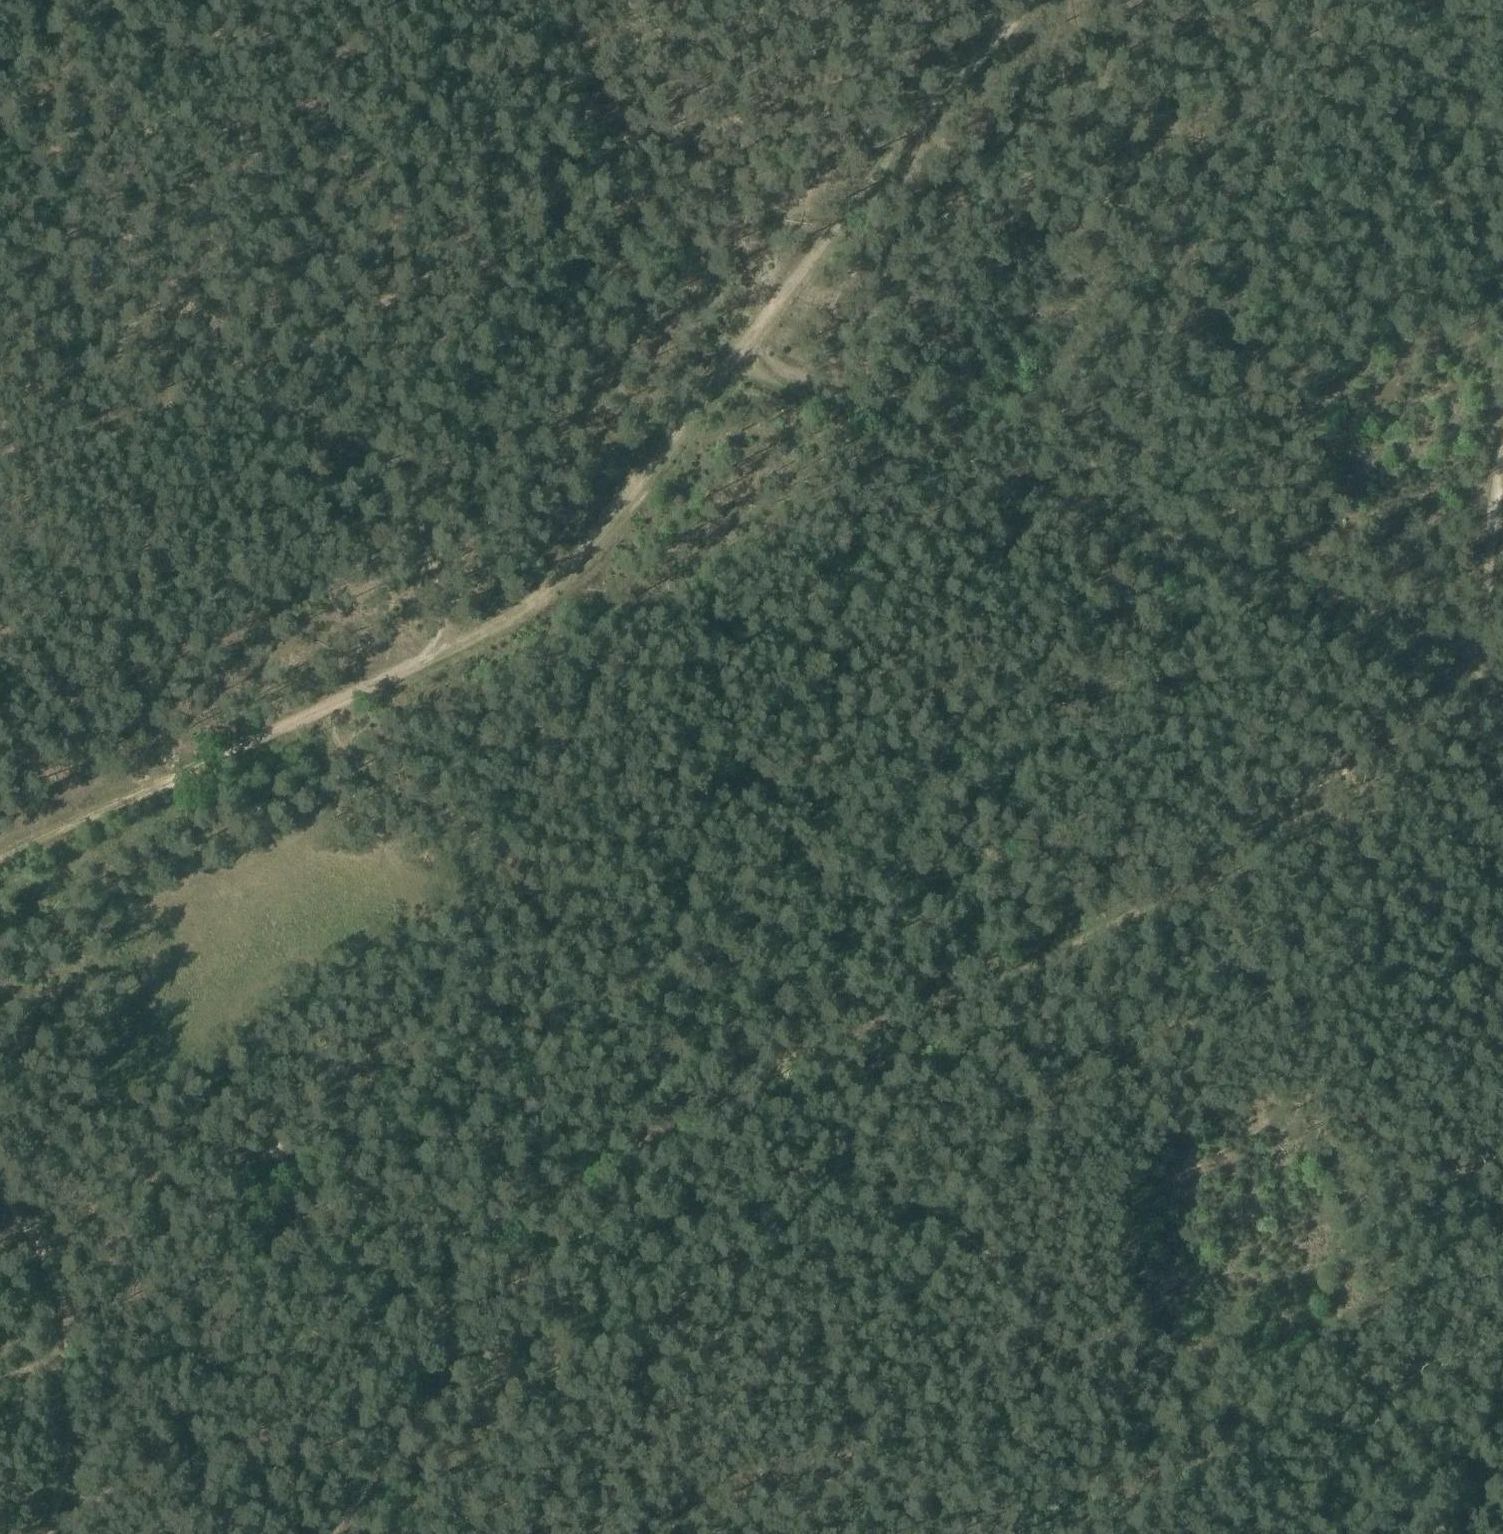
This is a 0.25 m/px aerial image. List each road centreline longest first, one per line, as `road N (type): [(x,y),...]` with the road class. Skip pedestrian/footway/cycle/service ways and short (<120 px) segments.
road 1 (track): [(0,859),(520,593),(624,508),(790,267),(1031,0)]
road 2 (track): [(0,1189),(48,1261),(66,1324),(68,1415),(46,1533)]
road 3 (track): [(1048,1533),(1203,1411)]

